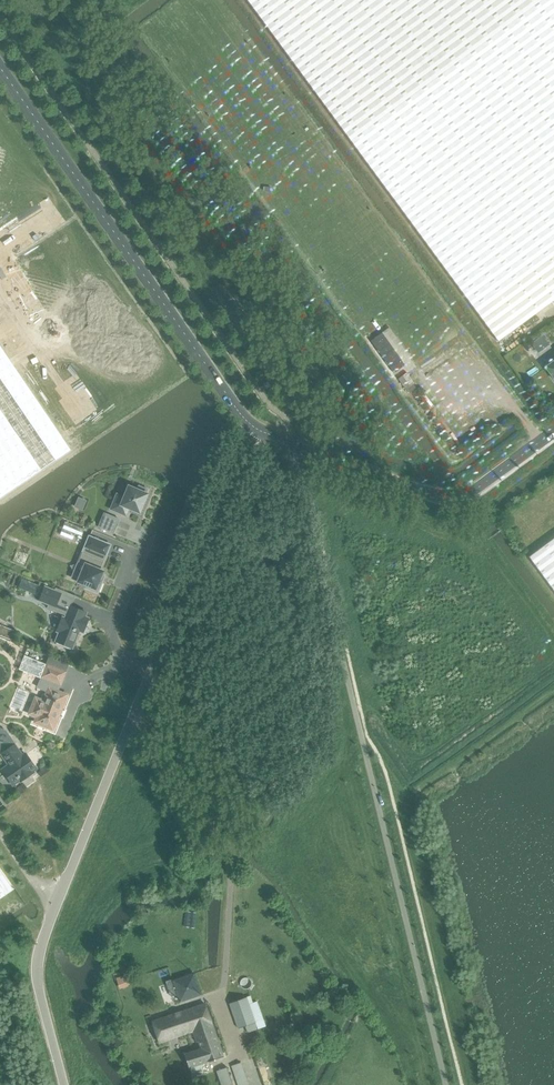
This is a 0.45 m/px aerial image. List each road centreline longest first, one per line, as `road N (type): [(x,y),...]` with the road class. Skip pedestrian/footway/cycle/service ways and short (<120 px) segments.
road 1 (tertiary): [(253,426),(0,66)]
road 2 (unclassified): [(65,1084),(39,954),(137,707)]
road 3 (tertiary): [(553,431),(456,499),(253,426)]
road 4 (unclassified): [(137,707),(253,426)]
road 5 (unclassified): [(225,974),(227,853),(137,707)]

